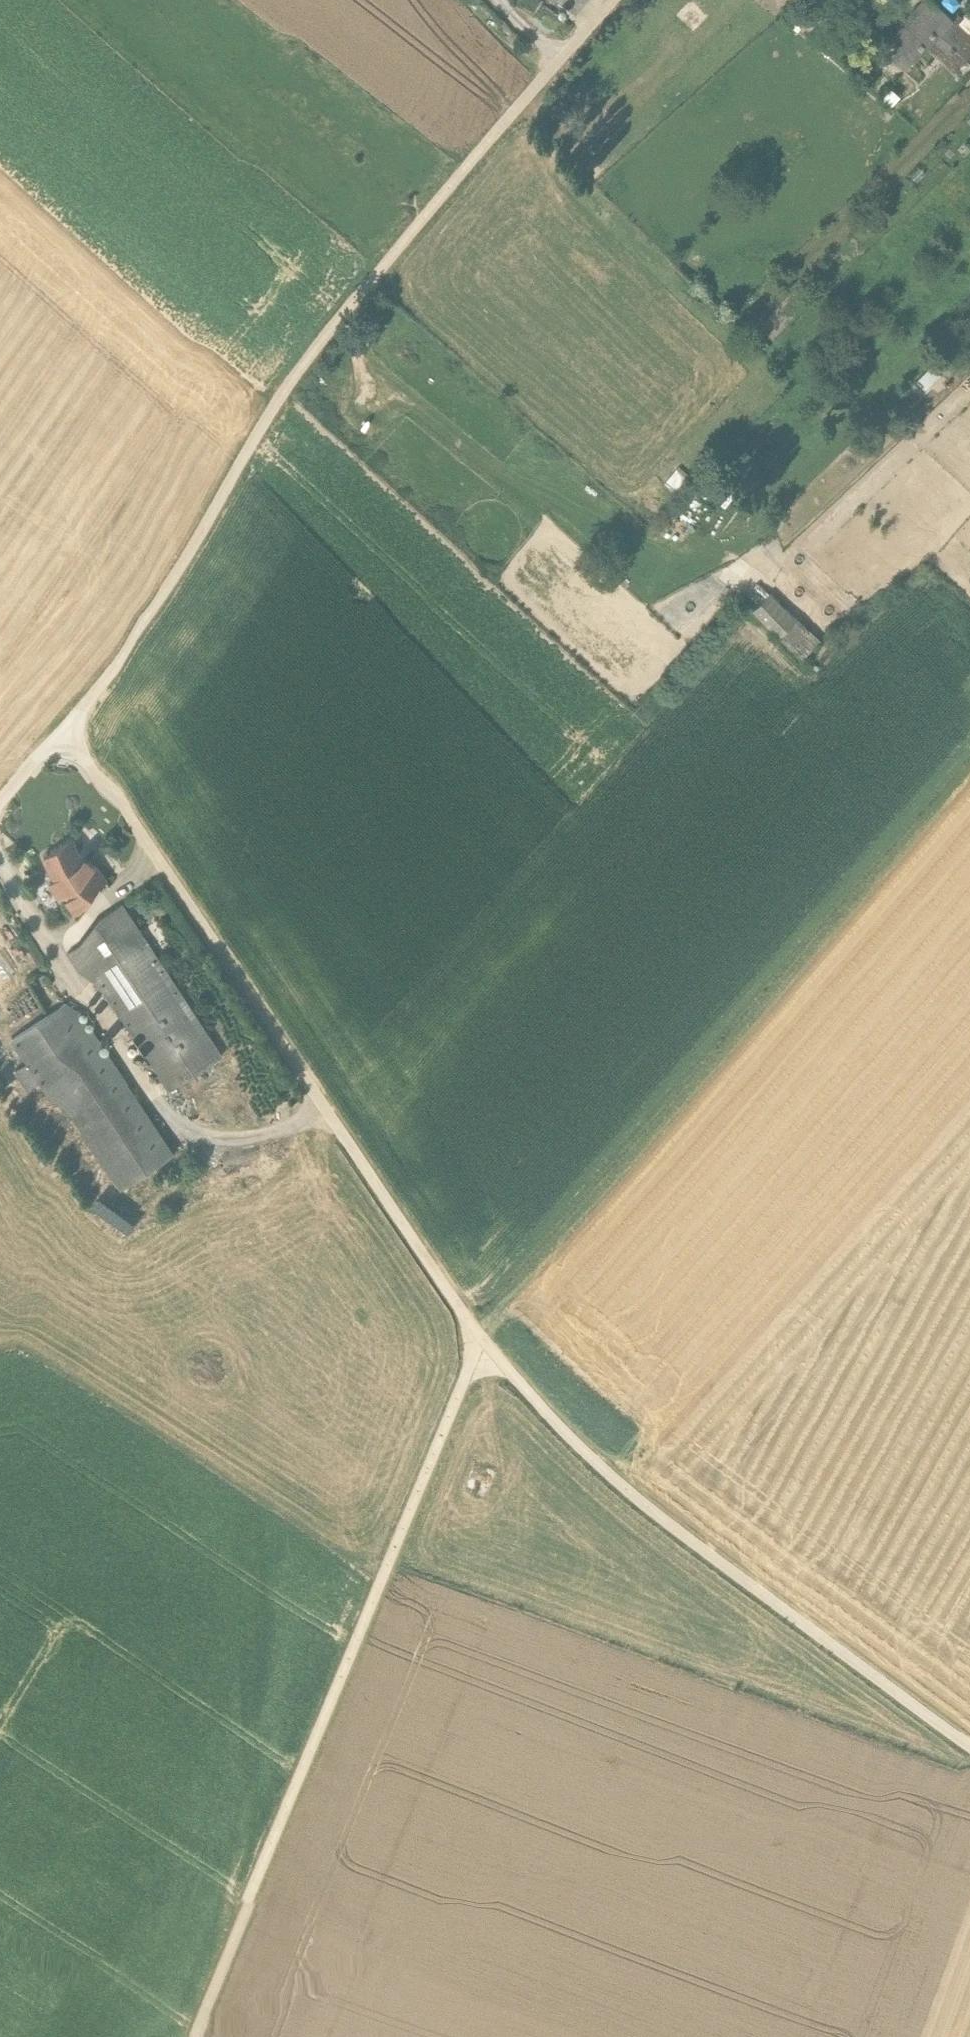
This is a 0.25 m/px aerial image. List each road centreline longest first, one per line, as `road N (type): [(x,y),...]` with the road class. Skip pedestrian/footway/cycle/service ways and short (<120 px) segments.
road 1 (unclassified): [(71,722),(200,533),(286,385),(613,0)]
road 2 (unclassified): [(479,1345),(194,2036)]
road 3 (unclassified): [(479,1345),(71,722)]
road 4 (unclassified): [(969,1738),(642,1504),(479,1345)]

